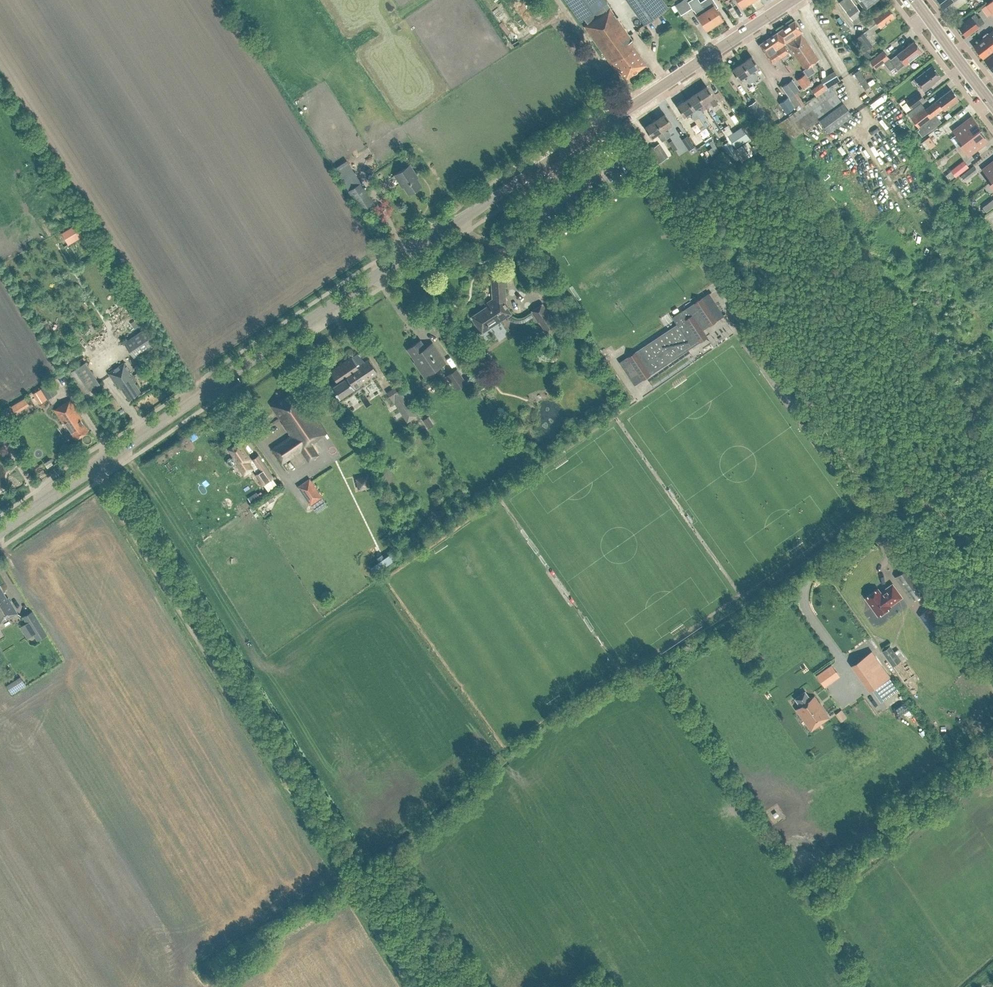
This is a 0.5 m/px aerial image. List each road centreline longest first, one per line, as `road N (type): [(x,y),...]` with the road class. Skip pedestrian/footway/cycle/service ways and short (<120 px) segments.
road 1 (tertiary): [(0,532),(792,0)]
road 2 (secondary): [(992,106),(912,0)]

